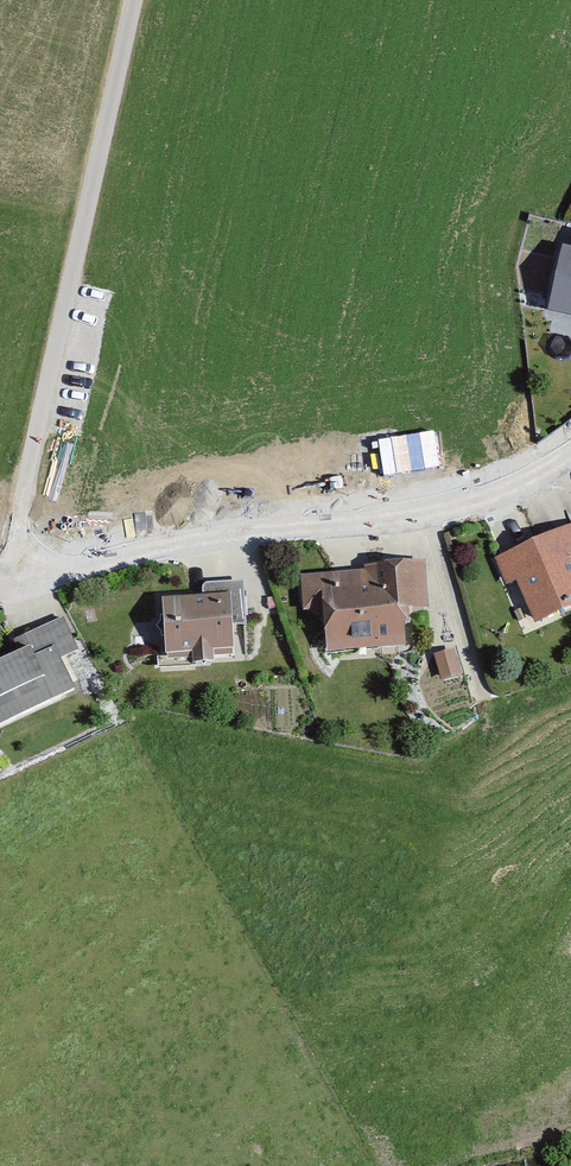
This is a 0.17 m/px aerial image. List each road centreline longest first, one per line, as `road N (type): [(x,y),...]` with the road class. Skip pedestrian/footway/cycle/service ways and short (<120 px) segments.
road 1 (track): [(133,0),(9,589)]
road 2 (residential): [(0,592),(247,531),(452,514),(570,468)]

